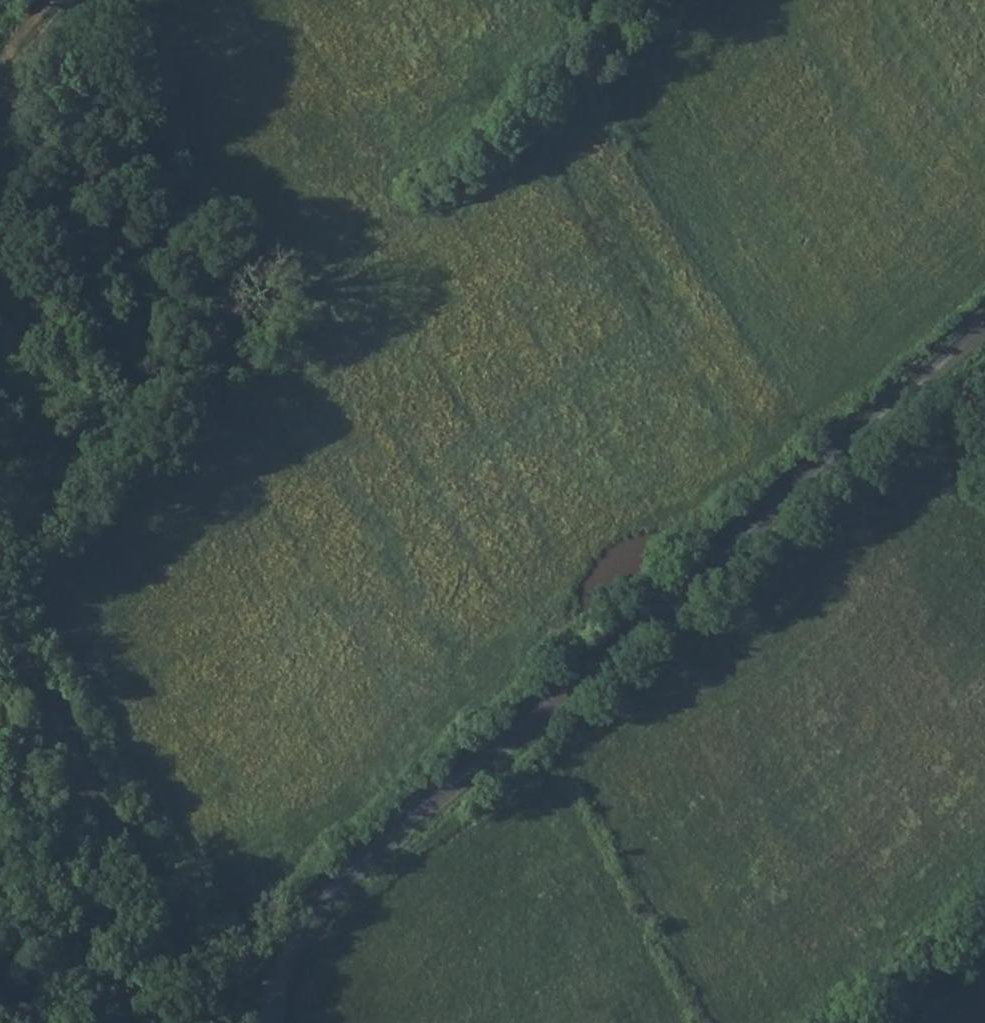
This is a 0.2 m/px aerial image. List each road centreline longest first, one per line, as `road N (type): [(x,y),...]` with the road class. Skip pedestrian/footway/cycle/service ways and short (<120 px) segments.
road 1 (unclassified): [(277,1022),(296,946),(335,893),(984,337)]
road 2 (track): [(278,1006),(189,942),(0,610)]

